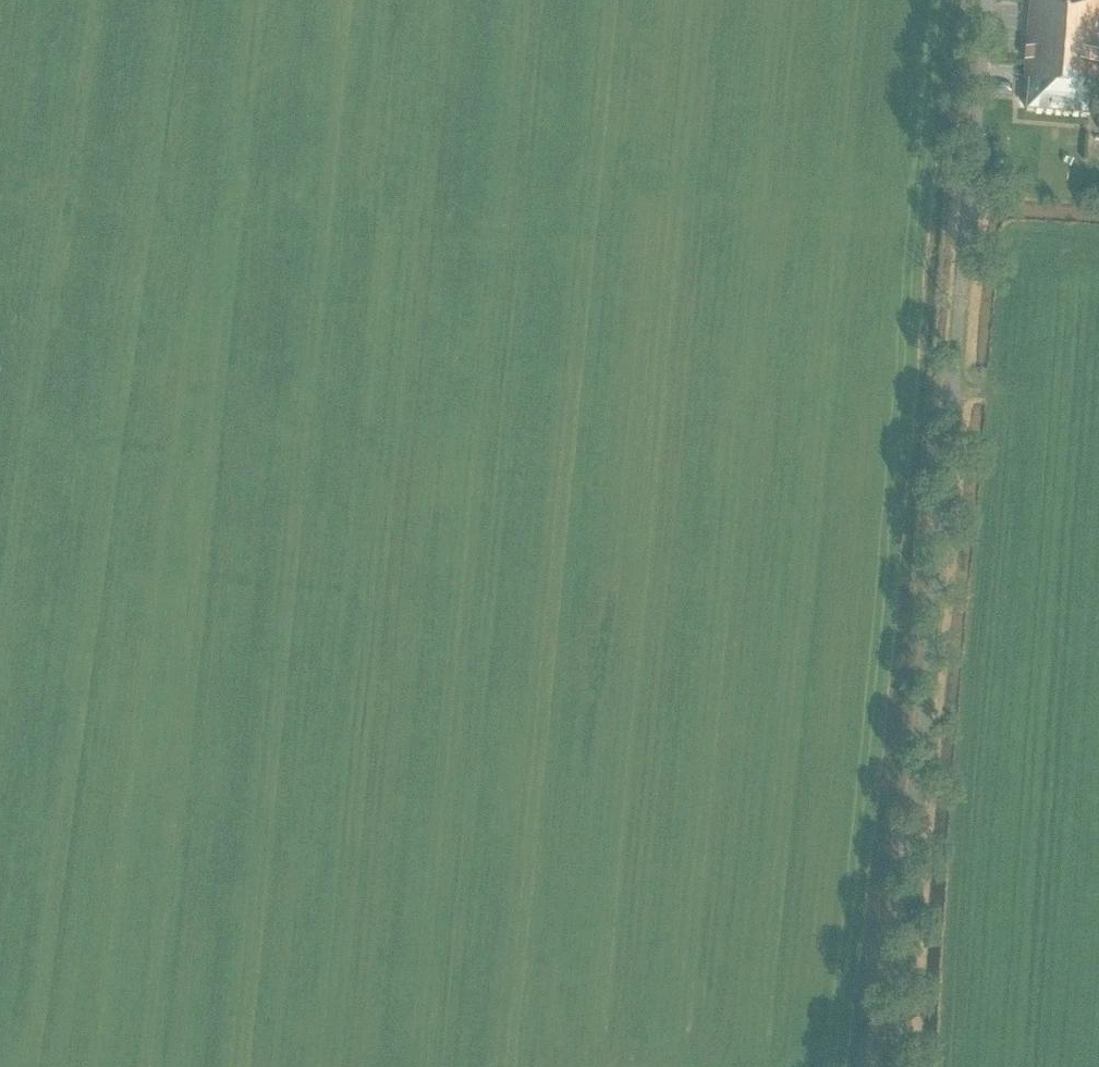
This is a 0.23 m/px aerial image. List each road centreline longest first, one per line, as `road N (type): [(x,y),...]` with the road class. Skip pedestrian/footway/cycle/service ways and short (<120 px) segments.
road 1 (unclassified): [(891,1066),(986,0)]

